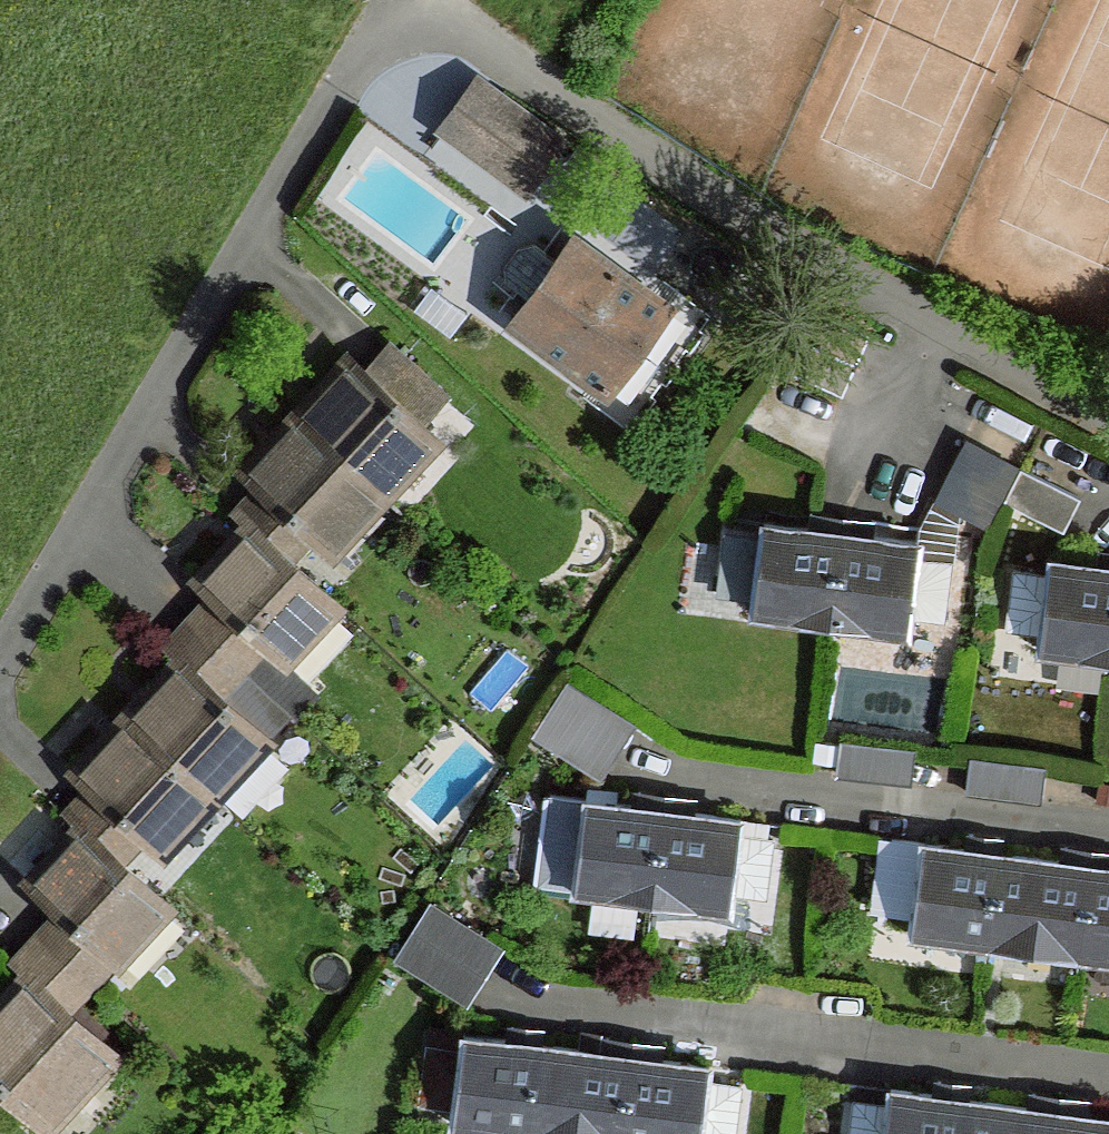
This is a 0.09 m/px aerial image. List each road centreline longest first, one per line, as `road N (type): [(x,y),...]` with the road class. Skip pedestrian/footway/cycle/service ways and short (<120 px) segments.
road 1 (residential): [(1108,421),(728,209),(434,0)]
road 2 (residential): [(399,0),(0,660)]

